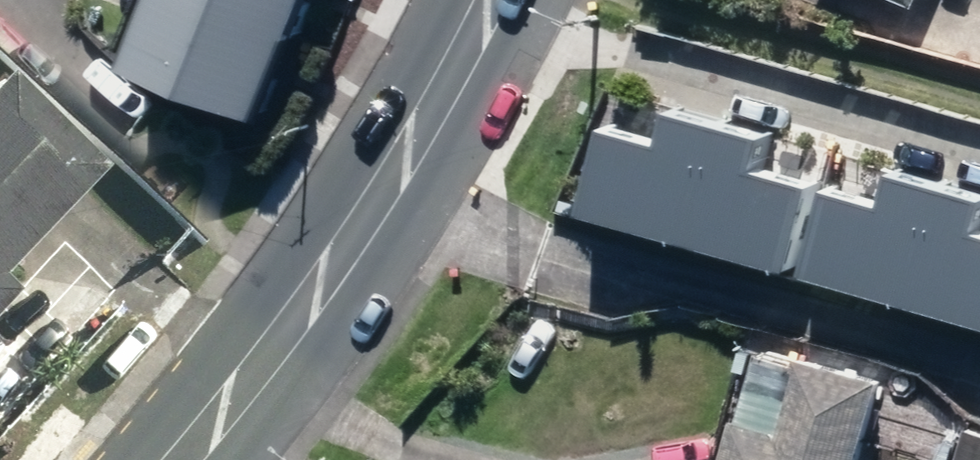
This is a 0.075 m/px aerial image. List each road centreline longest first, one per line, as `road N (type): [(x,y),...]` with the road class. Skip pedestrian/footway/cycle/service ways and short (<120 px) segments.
road 1 (secondary): [(486,0),(376,205),(319,290),(182,459)]
road 2 (residential): [(22,0),(74,66),(127,110)]

